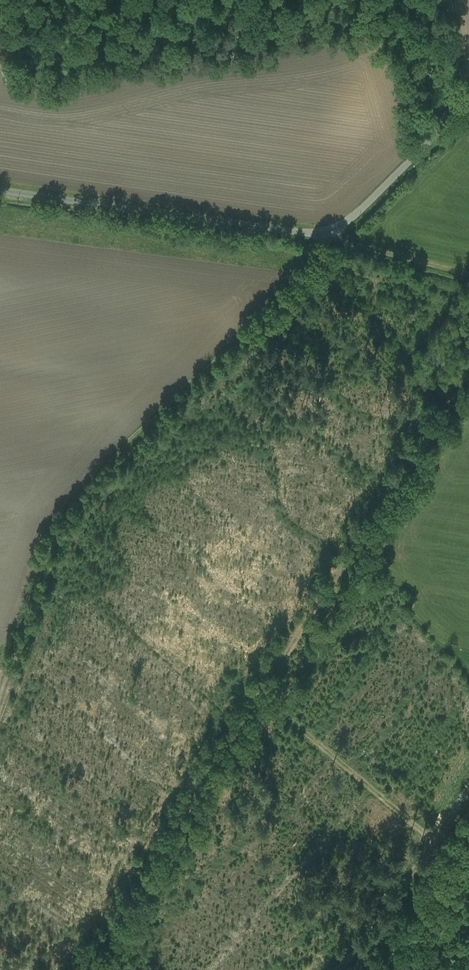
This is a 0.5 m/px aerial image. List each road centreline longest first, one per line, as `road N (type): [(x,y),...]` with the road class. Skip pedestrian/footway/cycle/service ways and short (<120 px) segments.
road 1 (track): [(0,665),(62,497),(333,234)]
road 2 (unclassified): [(468,97),(333,234),(0,187)]
road 3 (track): [(468,782),(408,881),(332,969)]

